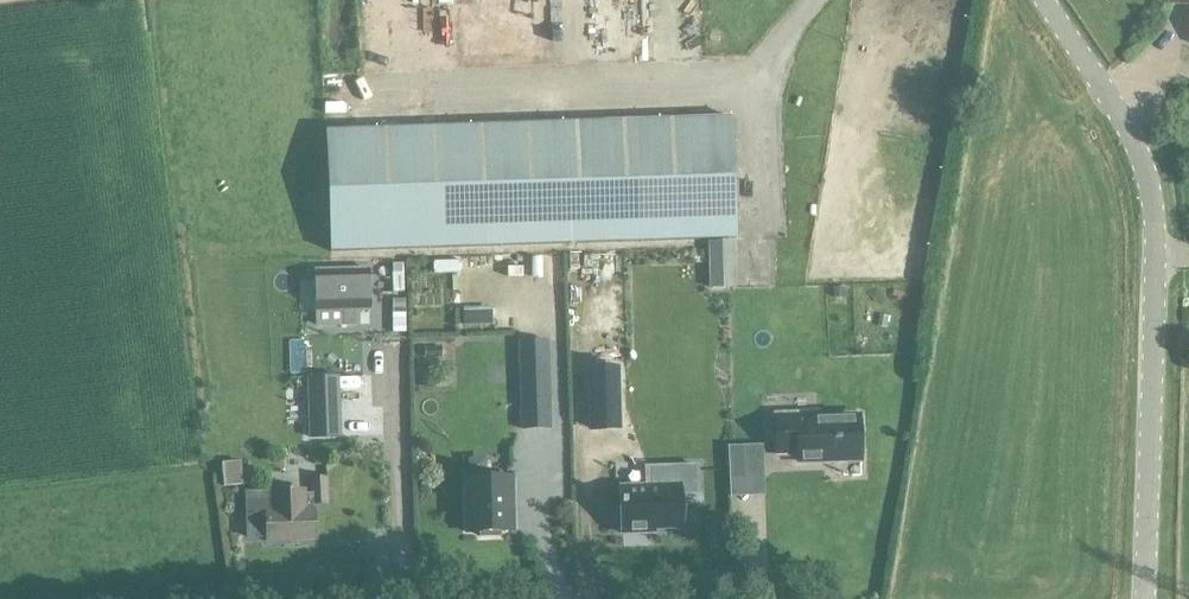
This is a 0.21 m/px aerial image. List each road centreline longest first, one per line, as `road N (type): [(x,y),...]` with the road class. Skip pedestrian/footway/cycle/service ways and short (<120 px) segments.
road 1 (unclassified): [(1142,598),(1158,278),(1149,190),(1120,115),(1043,0)]

